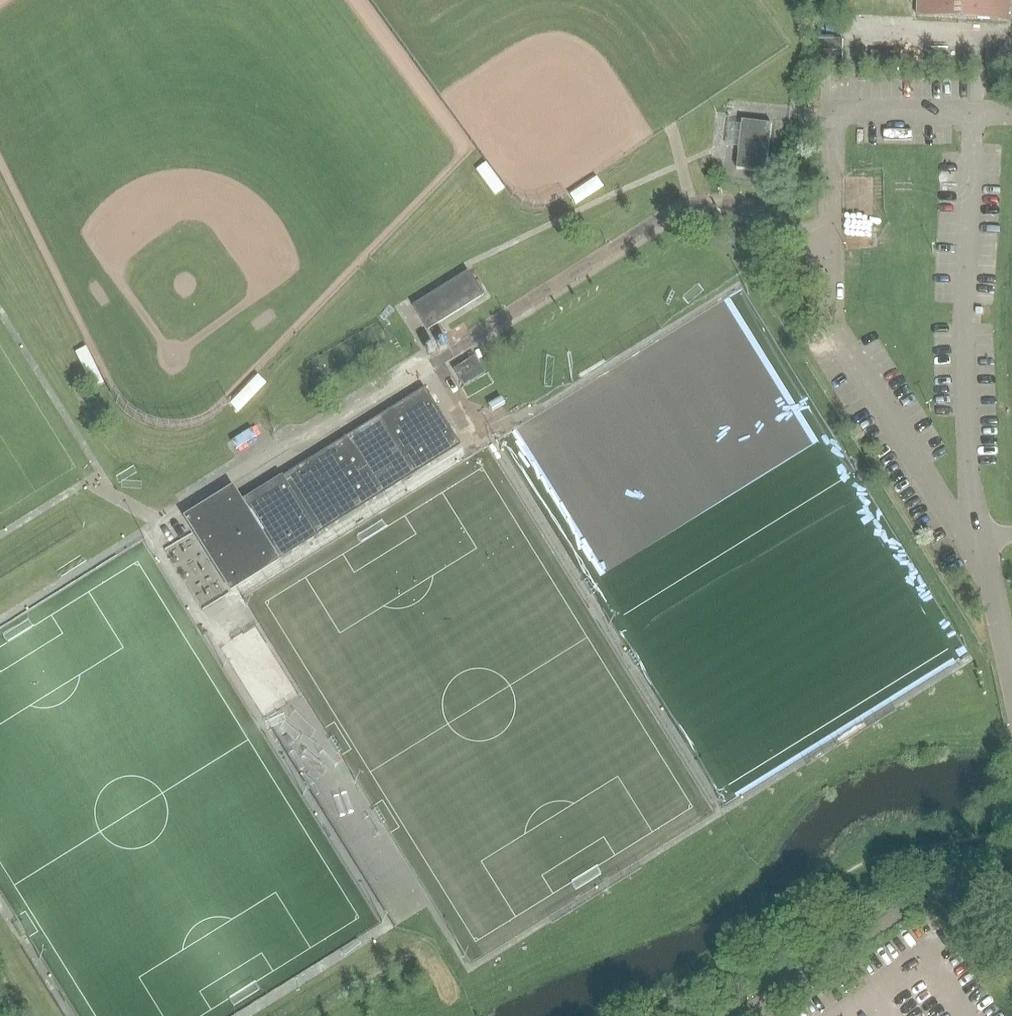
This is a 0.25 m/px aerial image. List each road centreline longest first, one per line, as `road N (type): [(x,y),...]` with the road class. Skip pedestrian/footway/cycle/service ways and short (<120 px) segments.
road 1 (unclassified): [(974,537),(944,508),(831,321),(830,247),(833,114),(973,112)]
road 2 (unclassified): [(974,537),(963,314),(973,112)]
road 3 (unclassified): [(1011,676),(974,537)]

